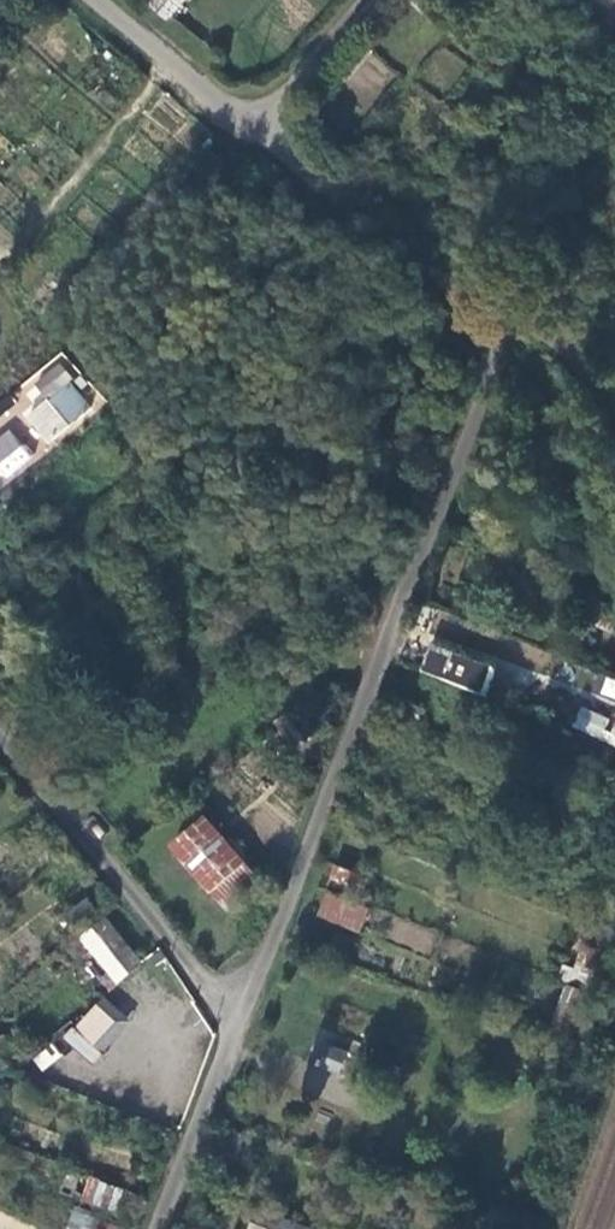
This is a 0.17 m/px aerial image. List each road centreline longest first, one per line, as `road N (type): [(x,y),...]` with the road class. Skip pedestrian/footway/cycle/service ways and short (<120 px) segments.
road 1 (unclassified): [(238,1021),(479,406),(490,346),(488,329),(450,288),(98,0)]
road 2 (unclassified): [(238,1021),(0,732)]
road 3 (unclassified): [(157,1228),(238,1021)]

